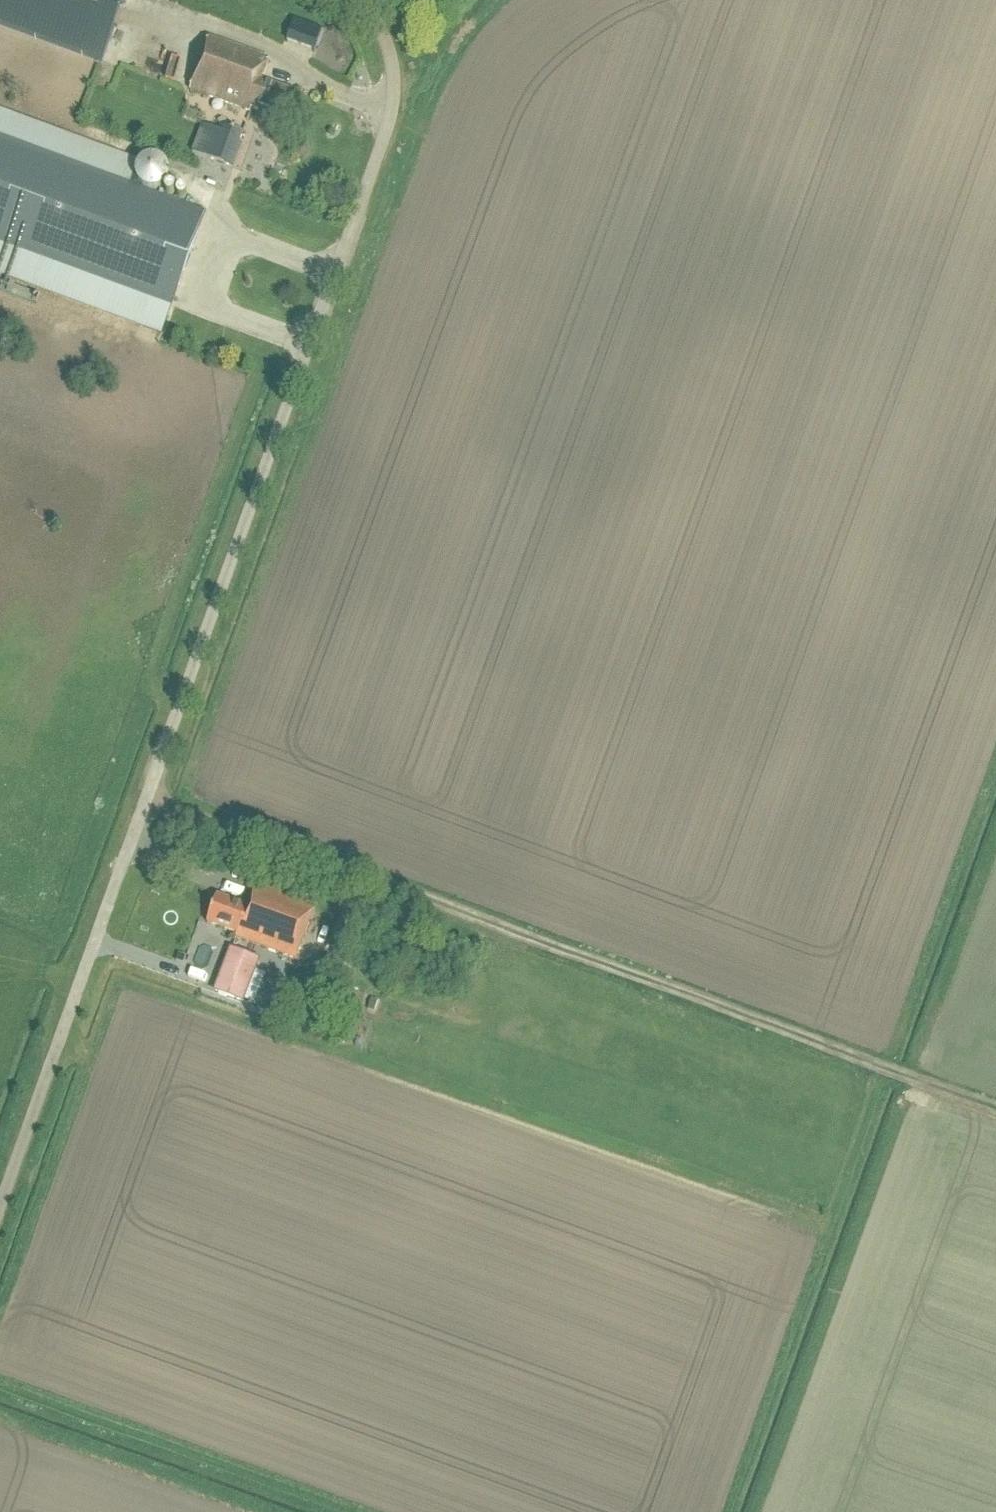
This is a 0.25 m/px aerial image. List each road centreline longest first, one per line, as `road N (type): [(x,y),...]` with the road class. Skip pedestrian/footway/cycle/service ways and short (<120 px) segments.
road 1 (unclassified): [(0,1210),(389,128),(396,72),(362,0)]
road 2 (track): [(148,797),(995,1103)]

